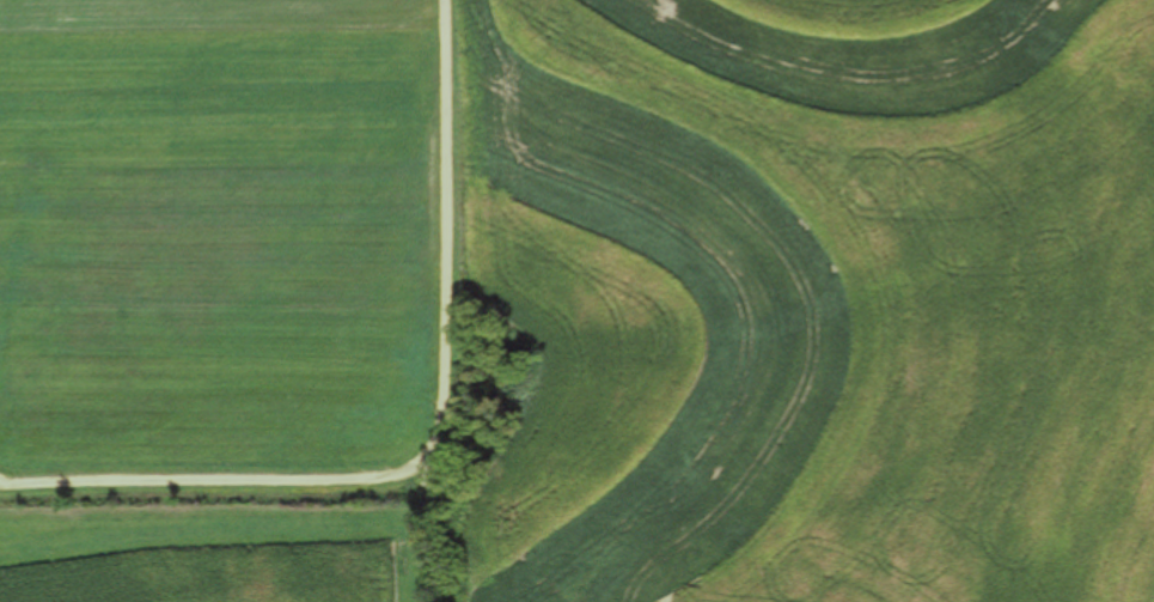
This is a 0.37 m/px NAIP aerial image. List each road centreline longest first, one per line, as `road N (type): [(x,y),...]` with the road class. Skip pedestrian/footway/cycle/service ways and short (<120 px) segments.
road 1 (residential): [(0,528),(352,507),(442,437),(461,0)]

